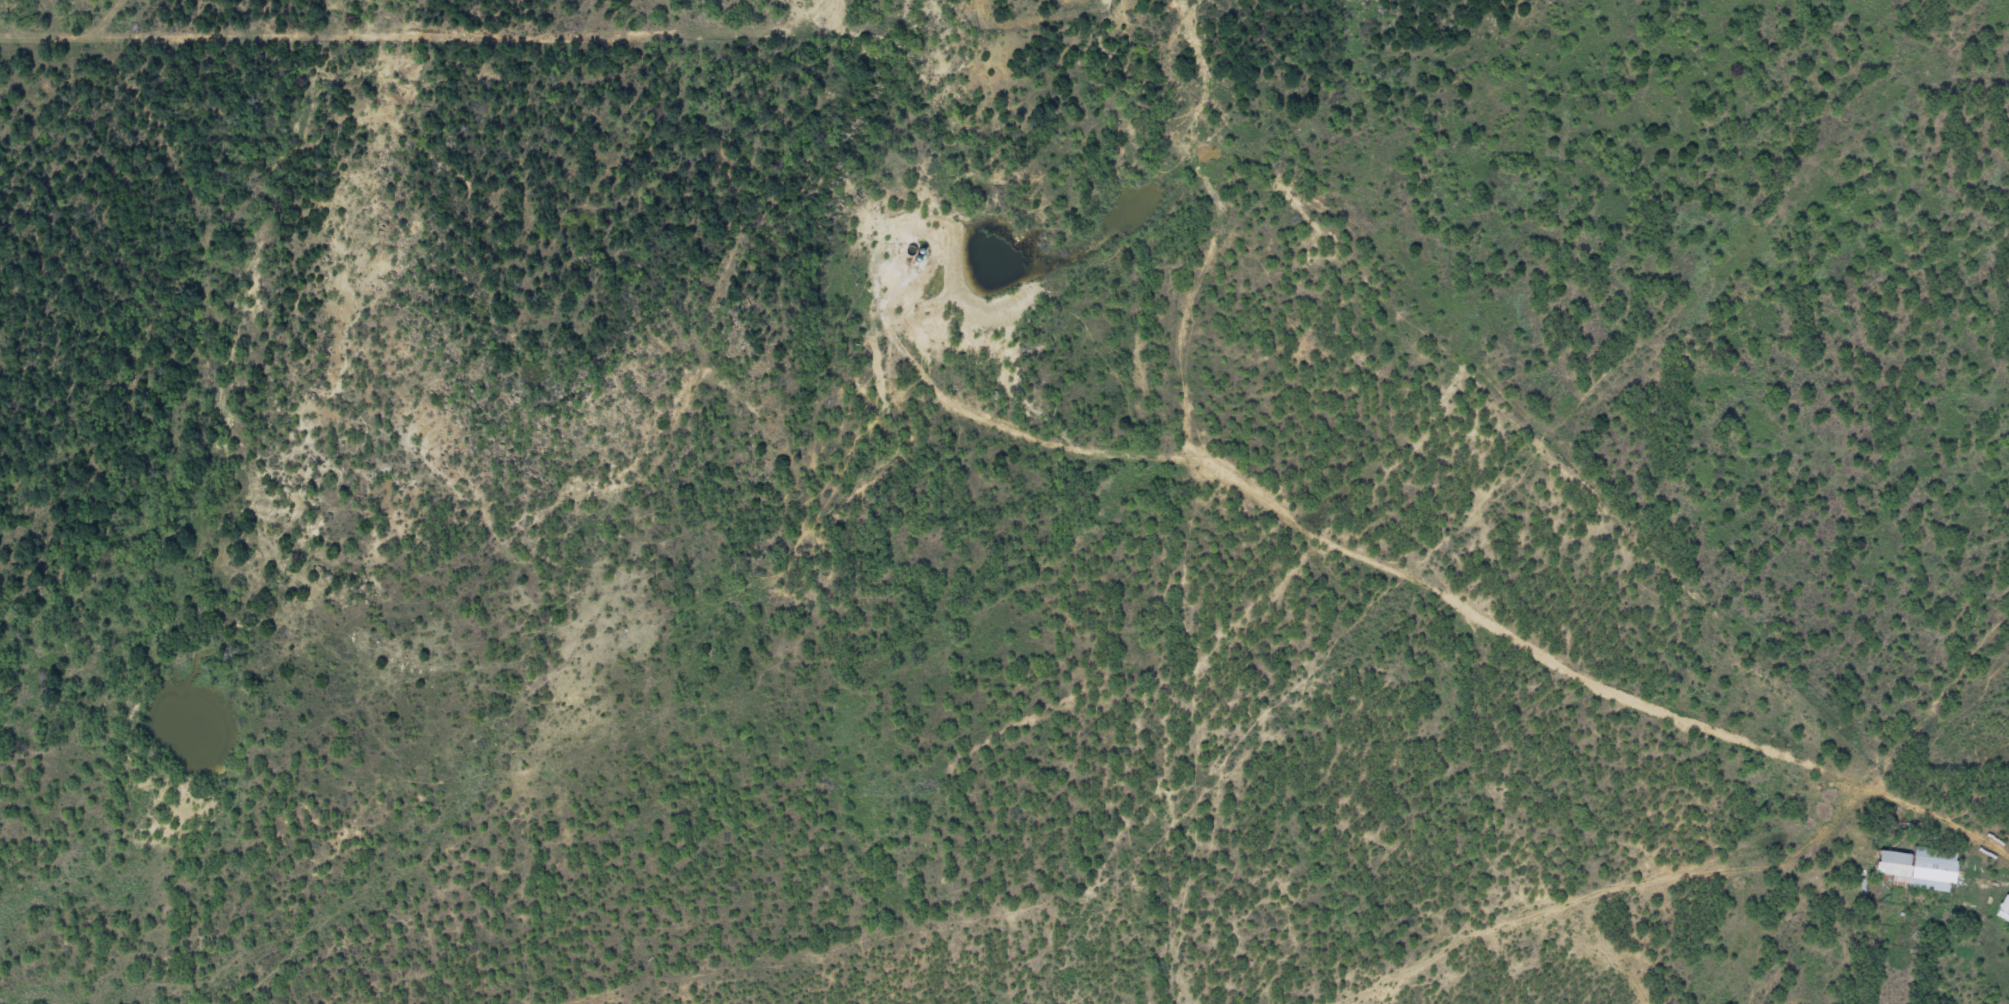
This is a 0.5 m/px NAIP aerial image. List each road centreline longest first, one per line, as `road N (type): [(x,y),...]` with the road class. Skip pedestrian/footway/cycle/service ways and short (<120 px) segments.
road 1 (residential): [(1940,841),(1925,780),(1287,108),(1296,0)]
road 2 (residential): [(2008,851),(1940,841),(1621,872),(1373,831),(1322,846),(1282,887),(1241,1003)]
road 3 (residential): [(158,0),(172,180),(309,592)]
road 4 (residential): [(1447,1003),(1616,907),(1621,872)]

